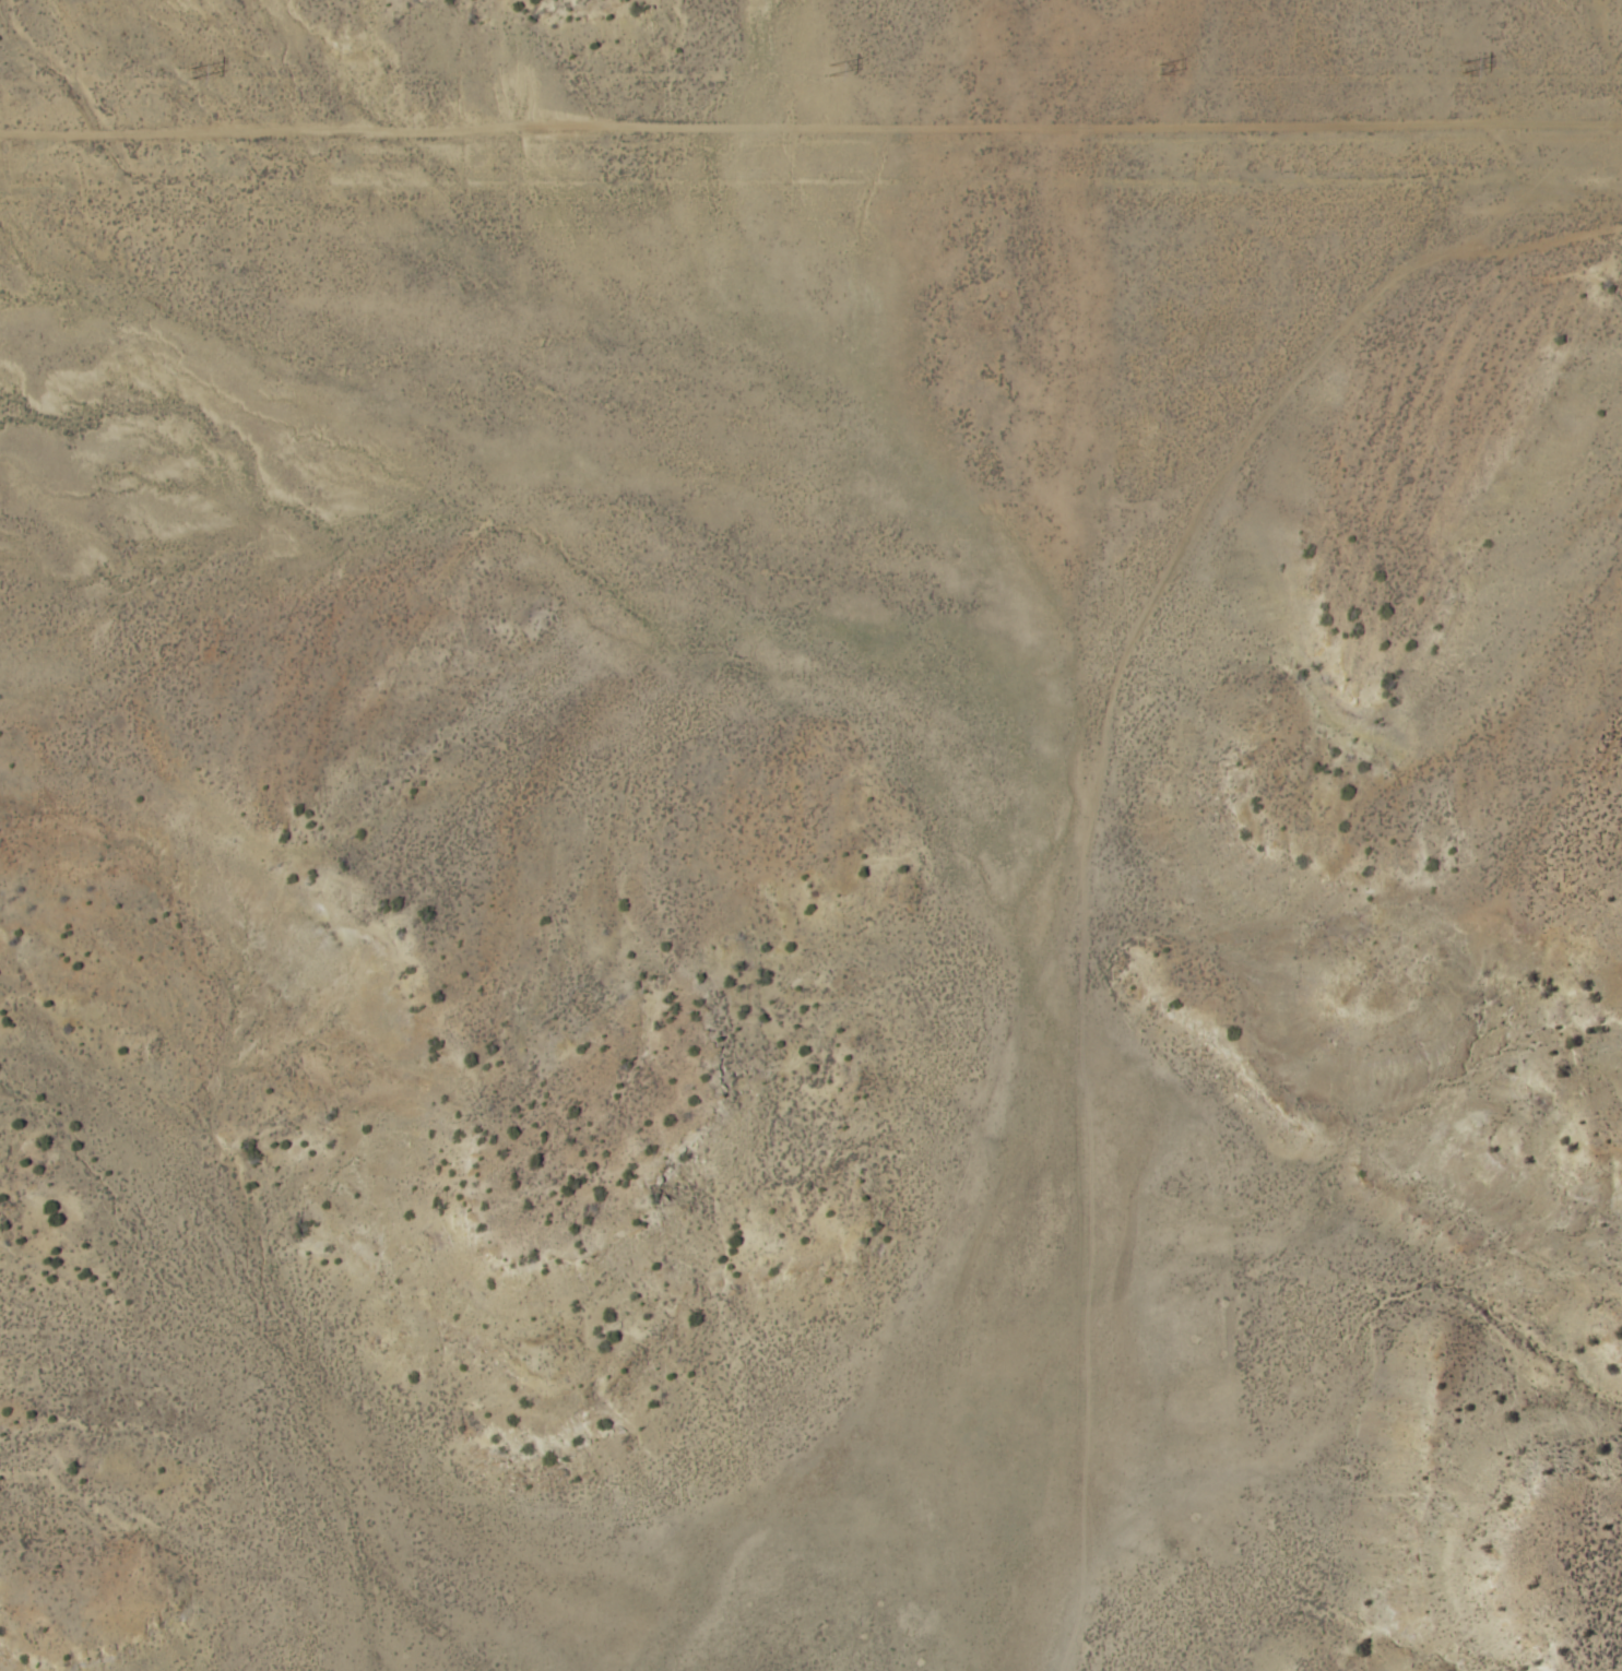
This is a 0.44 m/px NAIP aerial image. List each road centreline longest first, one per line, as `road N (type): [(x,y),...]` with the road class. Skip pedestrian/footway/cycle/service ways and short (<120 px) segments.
road 1 (residential): [(1054,881),(1089,738),(1300,400),(1454,251),(1539,211),(1621,197)]
road 2 (residential): [(1112,1670),(1208,1557),(1247,1483),(1248,1128),(1213,1070),(1094,956),(1054,881)]
road 3 (residential): [(1054,881),(997,938),(940,1151),(951,1455),(992,1670)]

